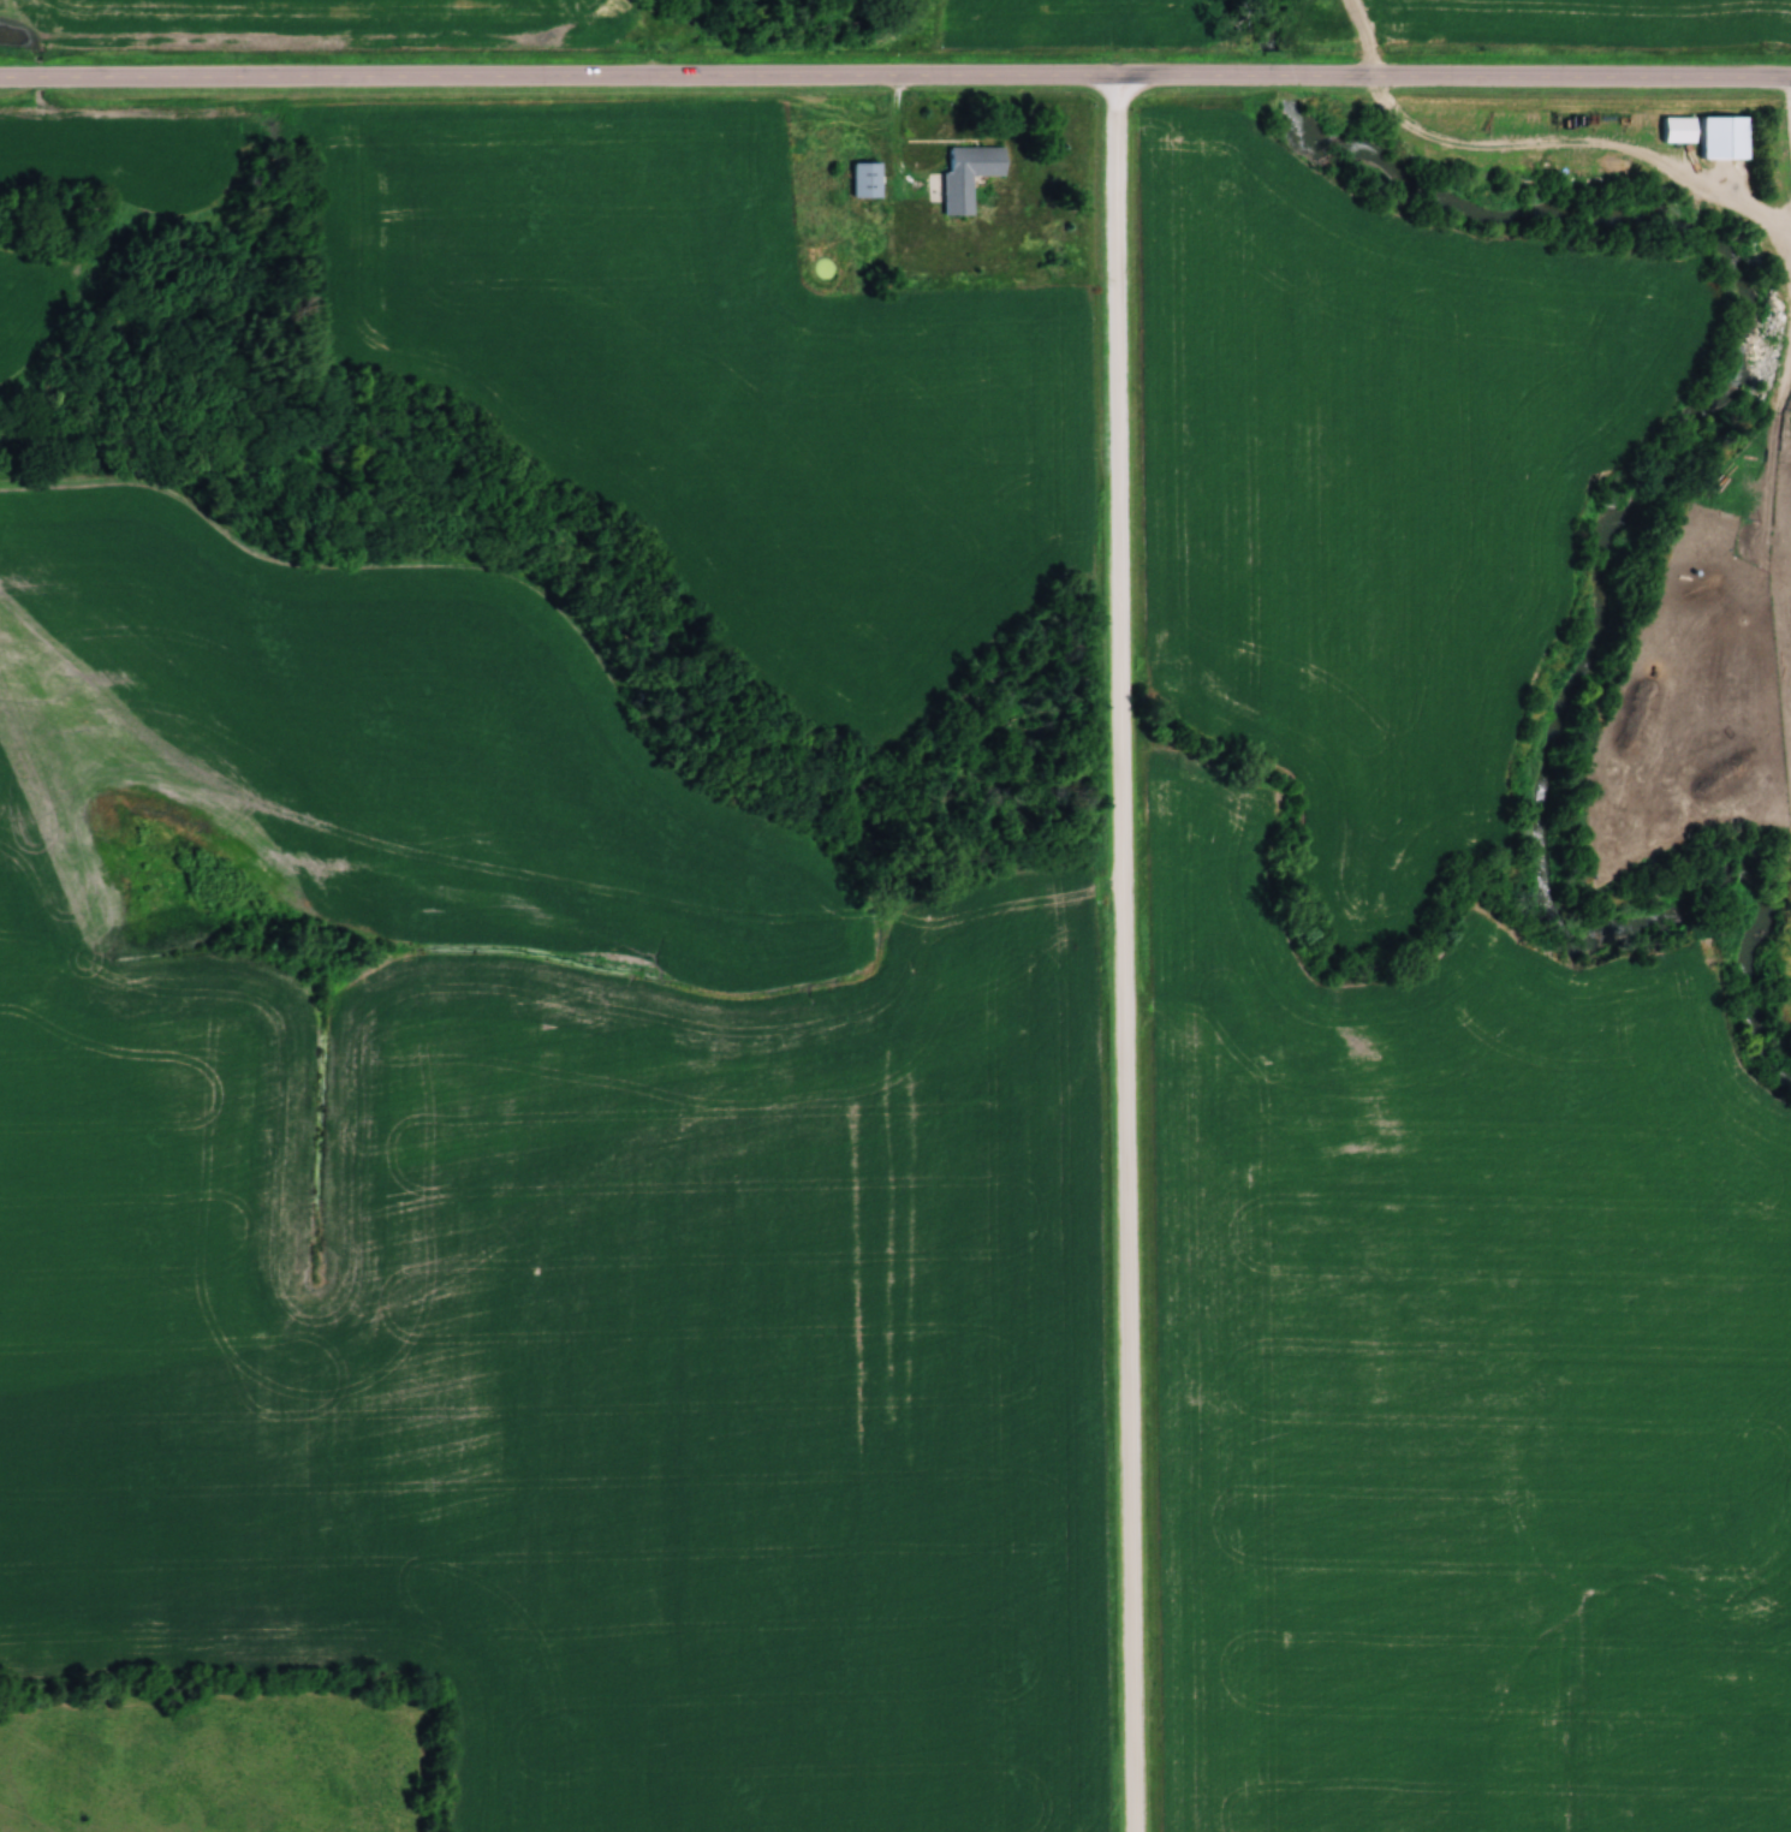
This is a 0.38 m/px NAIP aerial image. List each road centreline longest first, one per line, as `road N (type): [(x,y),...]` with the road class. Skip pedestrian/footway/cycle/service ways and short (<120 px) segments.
road 1 (tertiary): [(1790,78),(0,76)]
road 2 (residential): [(1113,75),(1132,1831)]

